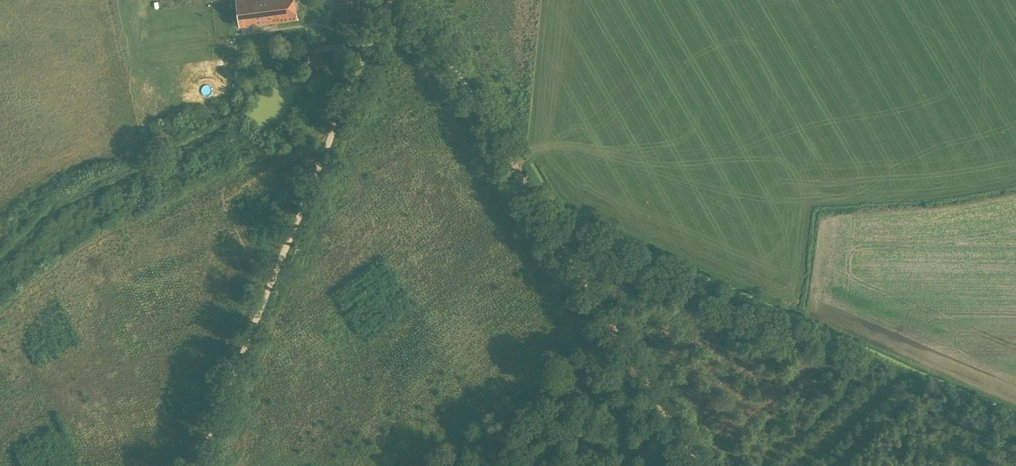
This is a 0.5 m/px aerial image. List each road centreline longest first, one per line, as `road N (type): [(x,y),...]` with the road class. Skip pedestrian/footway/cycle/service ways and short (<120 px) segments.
road 1 (track): [(695,465),(409,0)]
road 2 (track): [(389,0),(196,465)]

